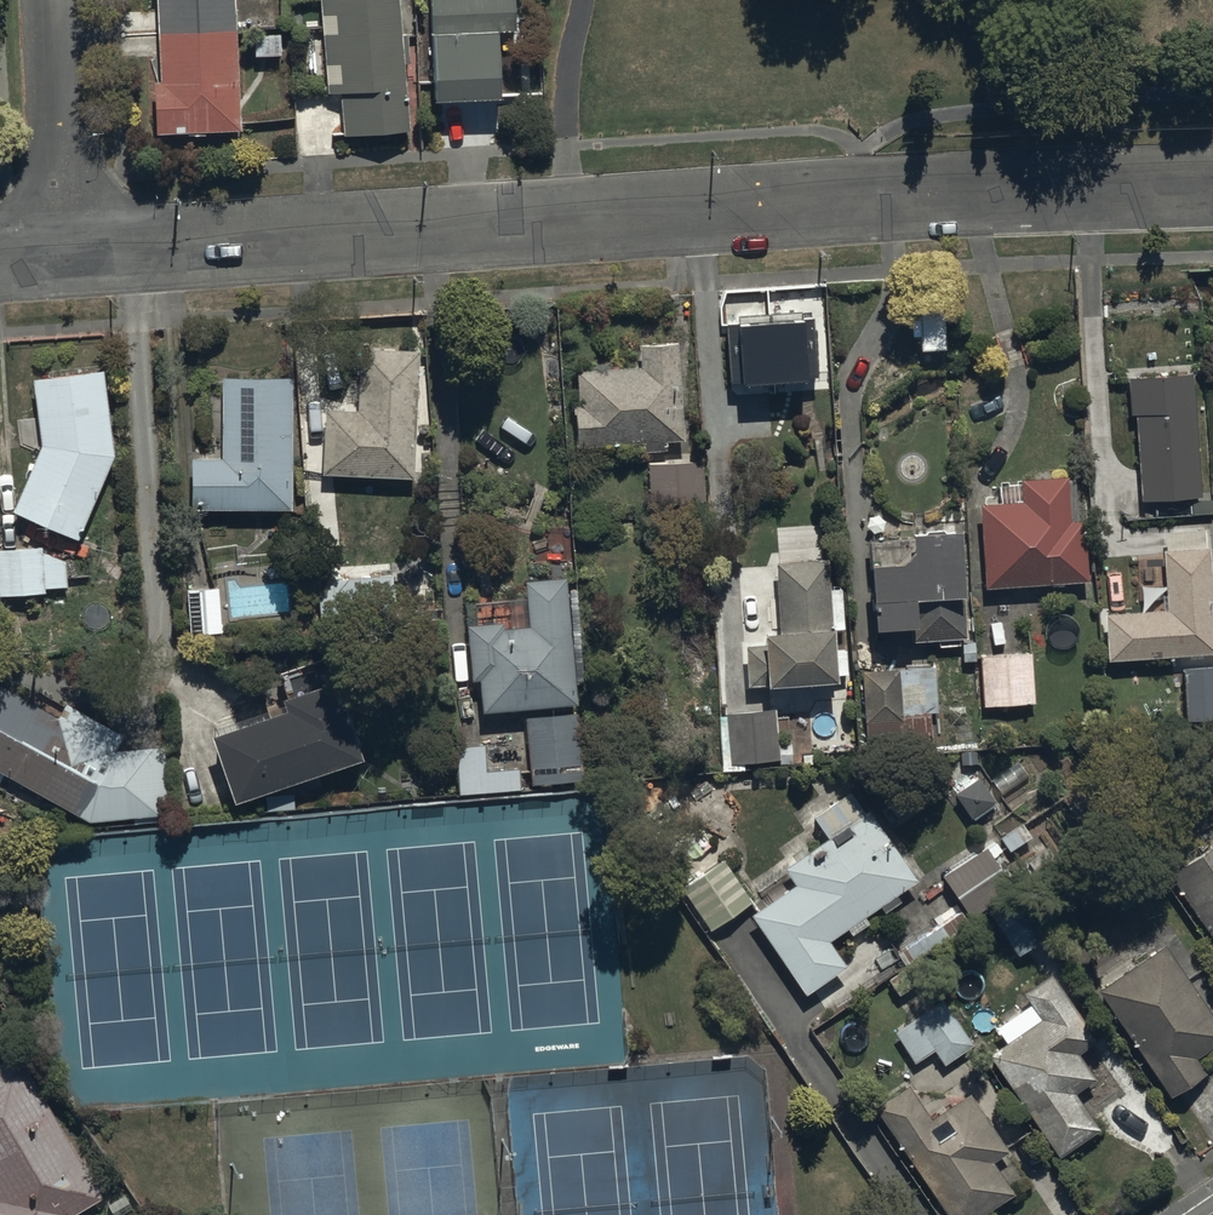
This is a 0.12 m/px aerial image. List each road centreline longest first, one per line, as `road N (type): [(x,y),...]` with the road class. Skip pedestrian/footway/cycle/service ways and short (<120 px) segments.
road 1 (residential): [(66,250),(1212,179)]
road 2 (residential): [(66,250),(55,0)]

